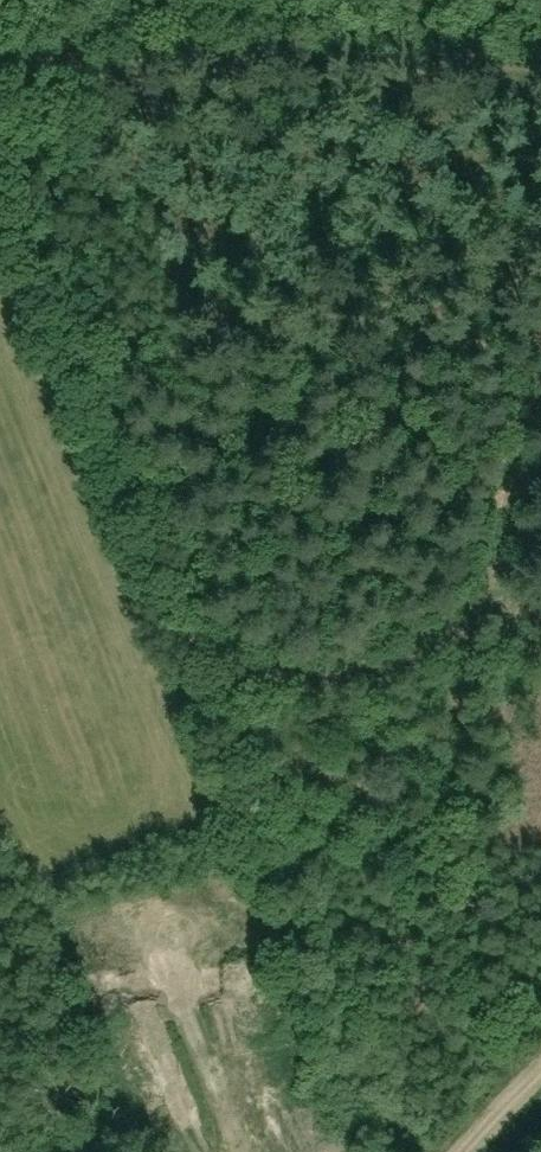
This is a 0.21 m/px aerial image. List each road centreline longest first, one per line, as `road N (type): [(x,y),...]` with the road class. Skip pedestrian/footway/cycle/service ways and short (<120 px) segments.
road 1 (track): [(0,154),(200,642),(220,666),(275,679),(318,674),(473,632)]
road 2 (track): [(540,78),(190,62),(0,75)]
road 3 (track): [(525,1083),(467,937),(448,855),(473,632)]
road 4 (track): [(473,632),(540,321)]

